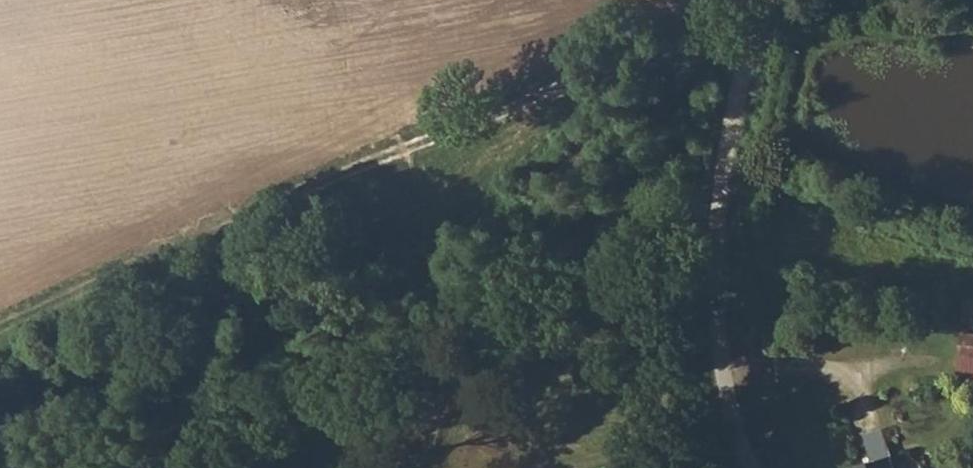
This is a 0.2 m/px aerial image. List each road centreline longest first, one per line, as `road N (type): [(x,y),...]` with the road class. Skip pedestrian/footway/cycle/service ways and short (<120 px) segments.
road 1 (unclassified): [(751,467),(725,381),(718,258),(735,113),(772,0)]

